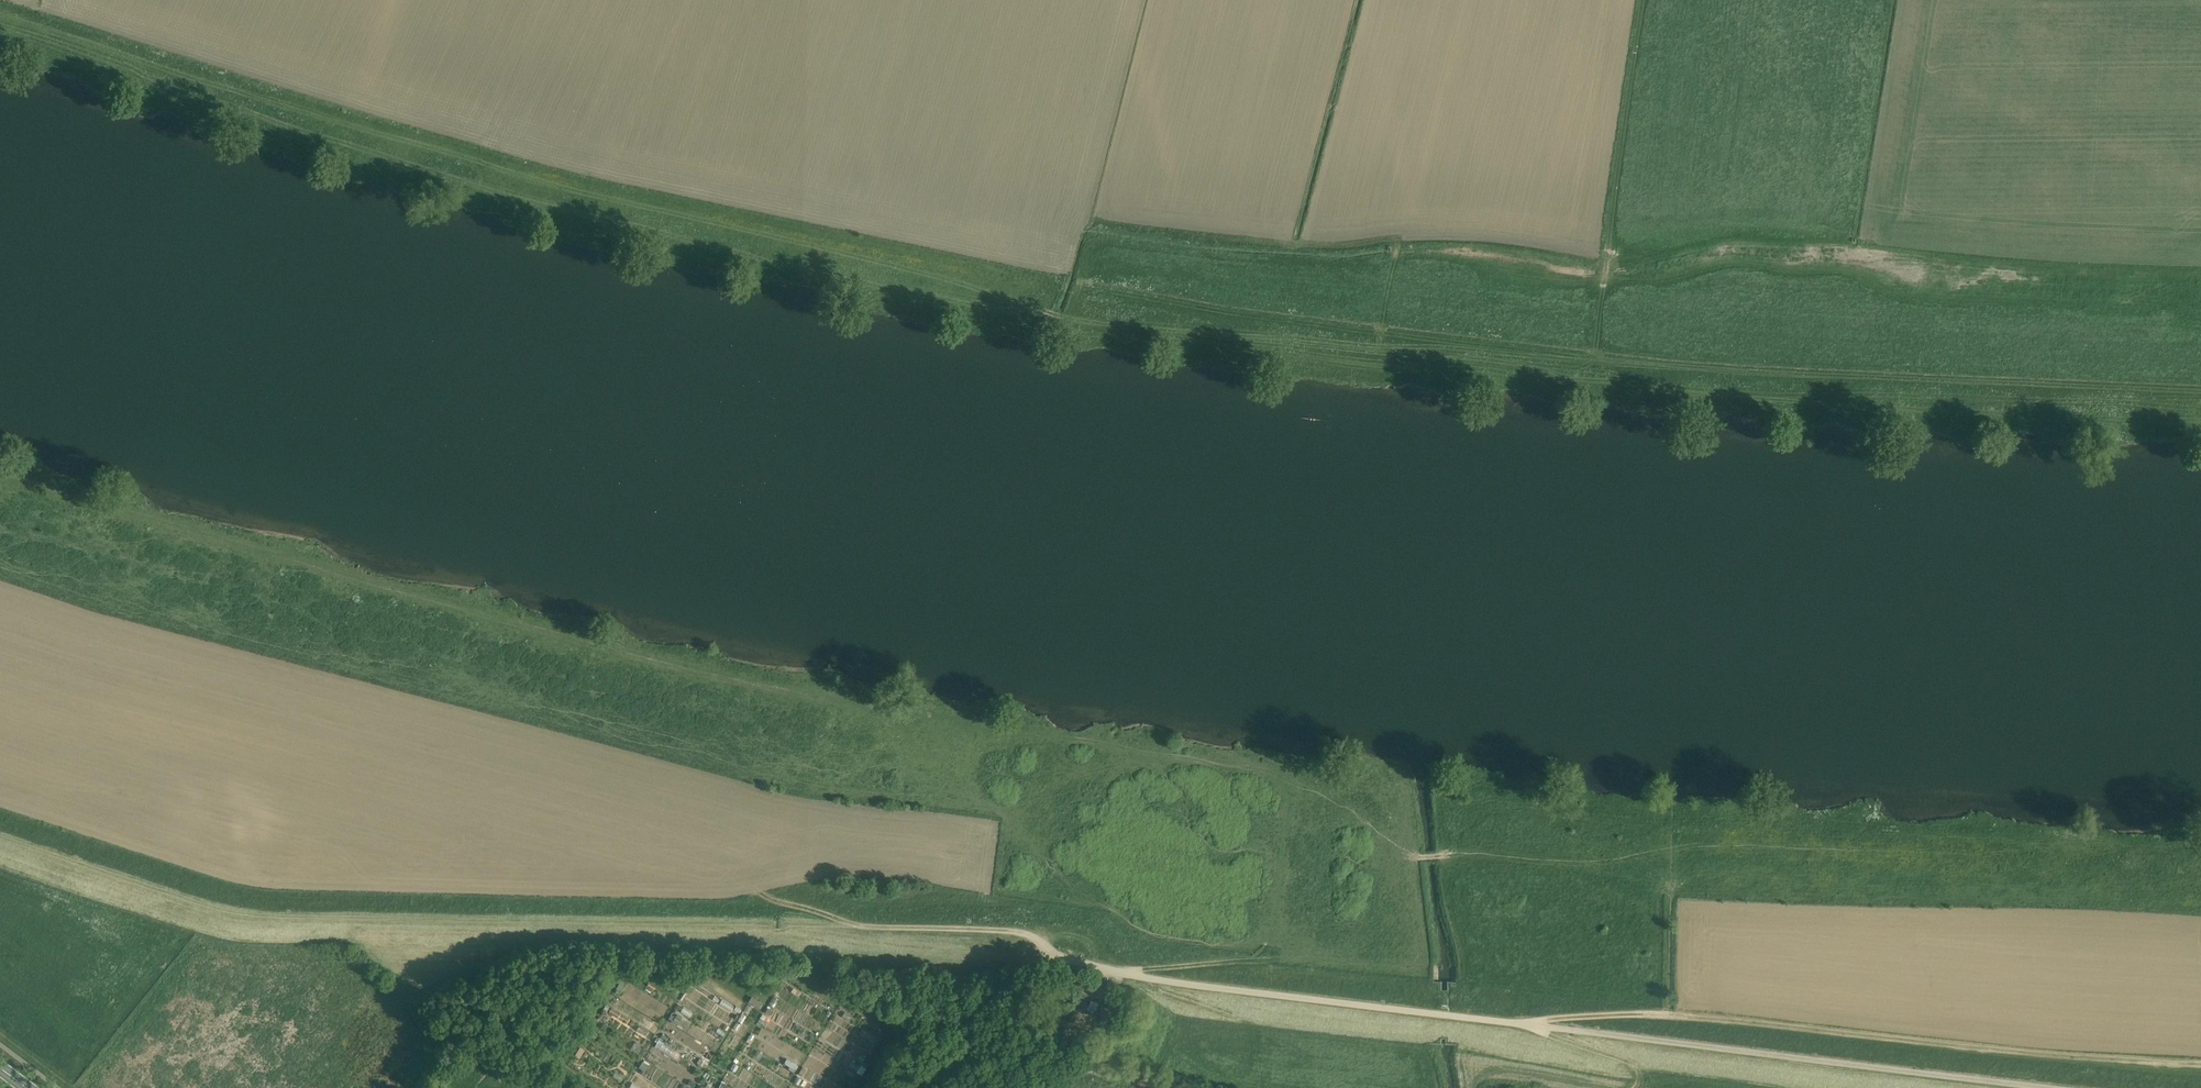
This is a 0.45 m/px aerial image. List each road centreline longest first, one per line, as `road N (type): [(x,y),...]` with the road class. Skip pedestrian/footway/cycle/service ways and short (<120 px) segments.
road 1 (track): [(1055,961),(1043,943),(1009,929),(239,915),(0,837)]
road 2 (track): [(1529,1026),(1676,1011),(2034,1046),(2200,1053)]
road 3 (unclassified): [(922,1087),(1055,961),(1529,1026)]
road 4 (track): [(1255,954),(1128,974)]

